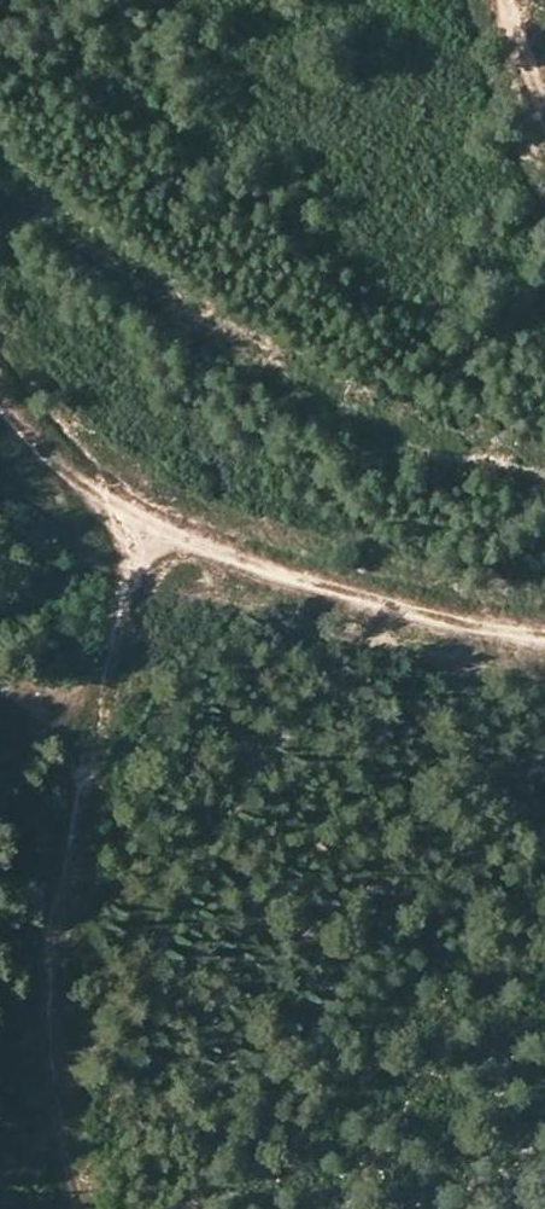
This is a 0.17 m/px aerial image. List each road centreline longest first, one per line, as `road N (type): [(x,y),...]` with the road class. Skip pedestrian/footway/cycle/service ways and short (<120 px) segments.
road 1 (track): [(544,631),(469,627),(334,593),(144,523)]
road 2 (track): [(0,684),(43,695),(96,694),(144,523)]
road 3 (track): [(144,523),(105,503),(0,403)]

